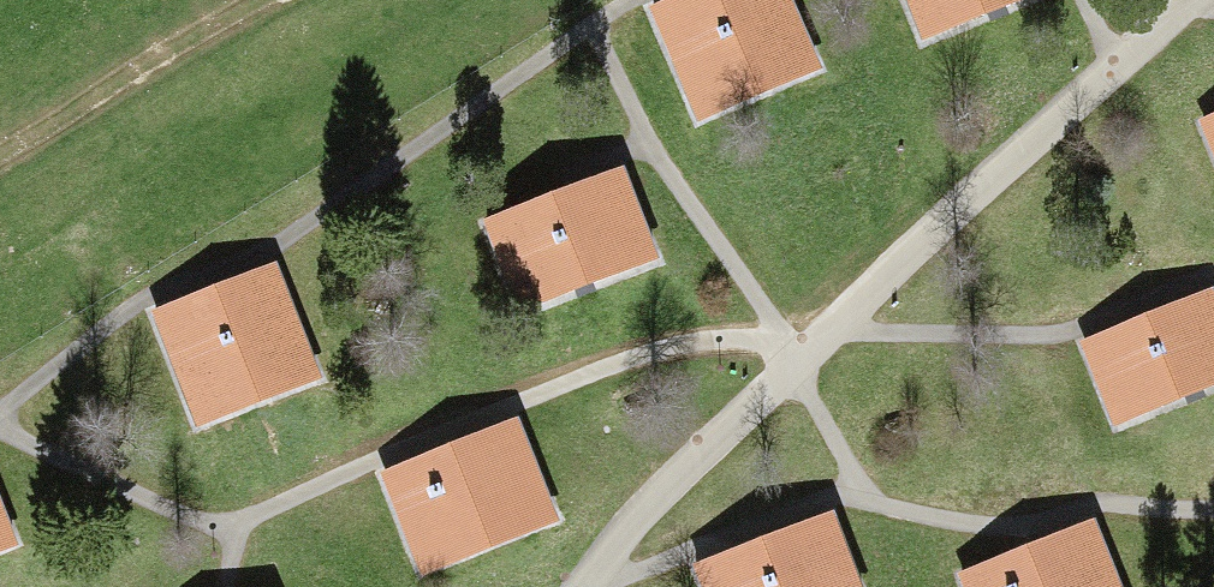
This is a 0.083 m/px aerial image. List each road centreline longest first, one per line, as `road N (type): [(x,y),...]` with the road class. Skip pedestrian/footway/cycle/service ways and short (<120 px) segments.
road 1 (residential): [(585,586),(641,515),(795,361),(1191,0)]
road 2 (track): [(284,0),(0,162)]

